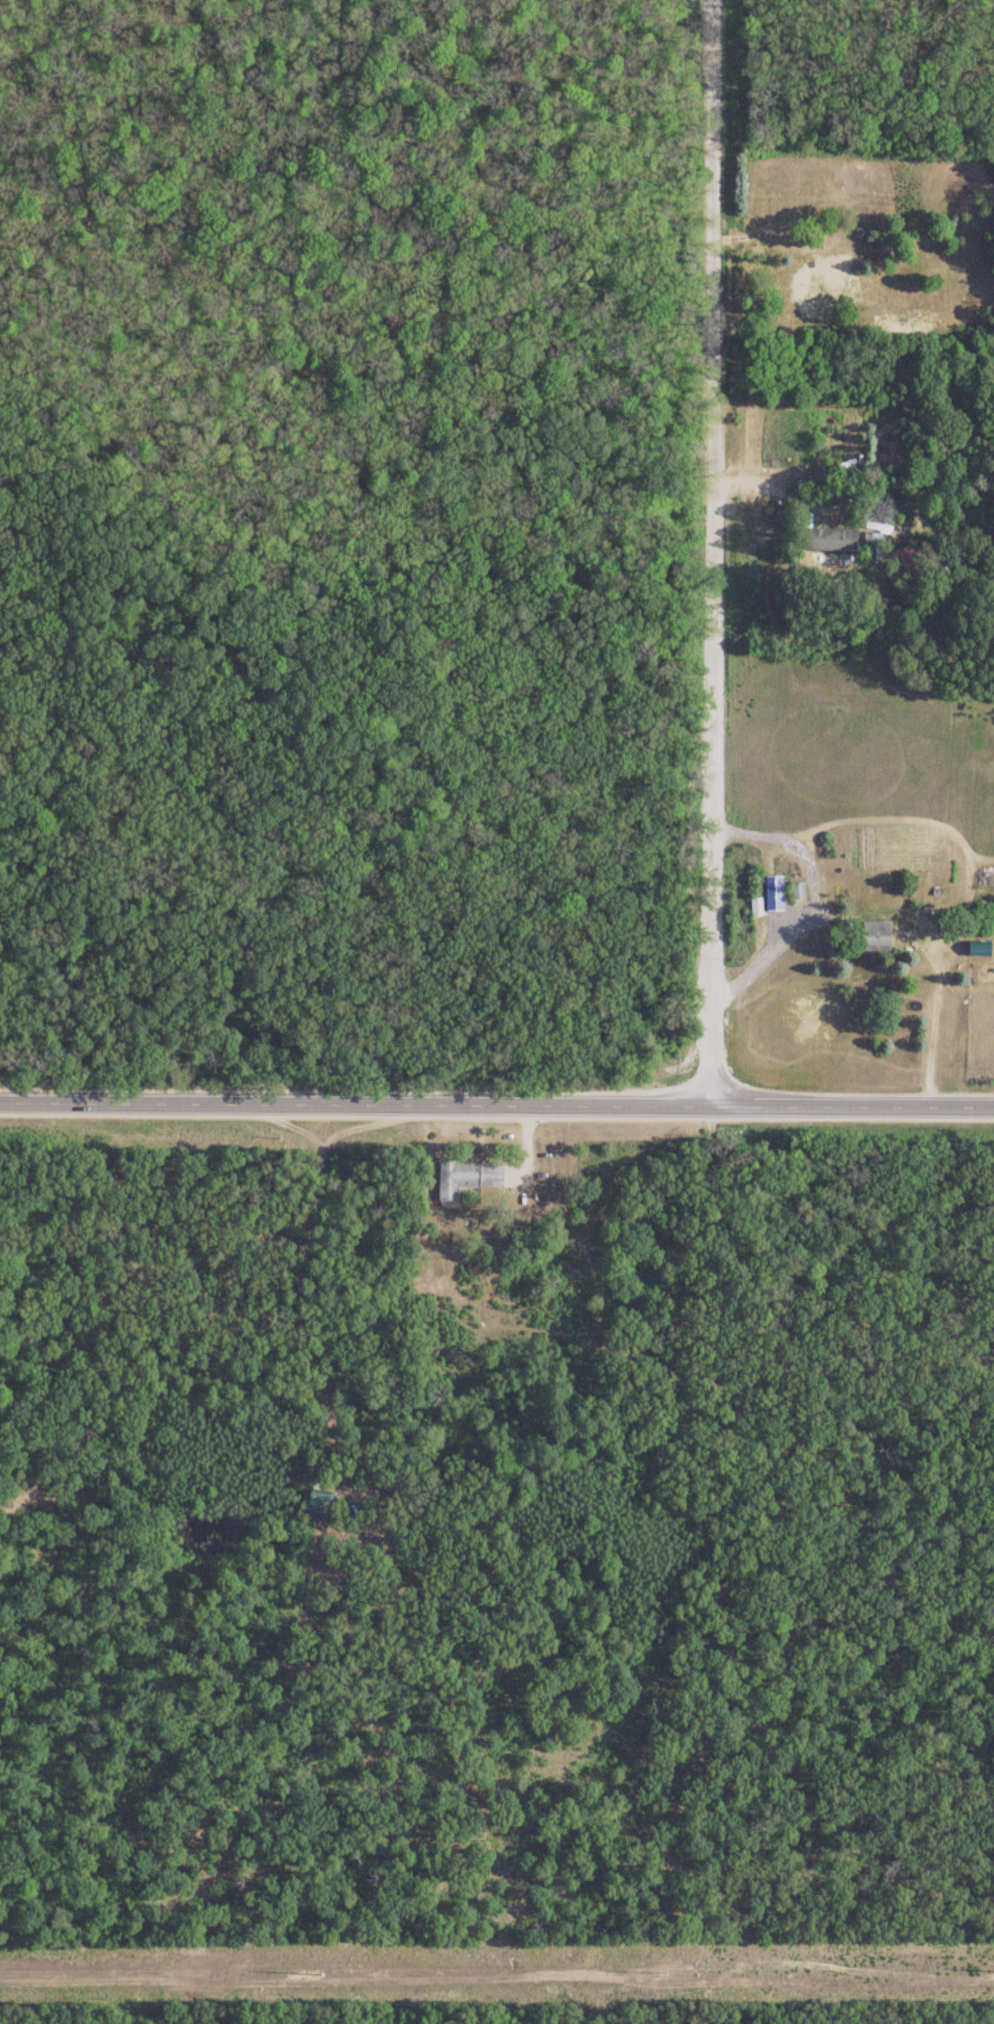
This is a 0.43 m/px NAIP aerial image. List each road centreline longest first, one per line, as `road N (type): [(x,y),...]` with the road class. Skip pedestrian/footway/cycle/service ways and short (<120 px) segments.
road 1 (residential): [(715,1115),(710,0)]
road 2 (secondary): [(993,1114),(0,1107)]

